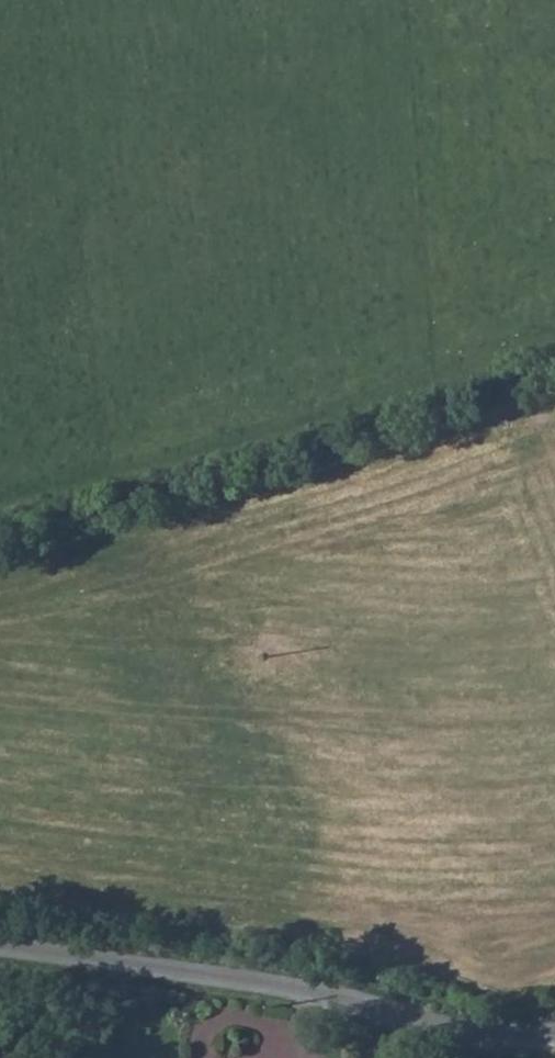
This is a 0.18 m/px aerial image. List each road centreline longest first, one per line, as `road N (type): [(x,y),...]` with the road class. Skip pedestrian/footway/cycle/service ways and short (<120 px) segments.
road 1 (unclassified): [(0,947),(257,982),(469,1034),(554,1031)]

